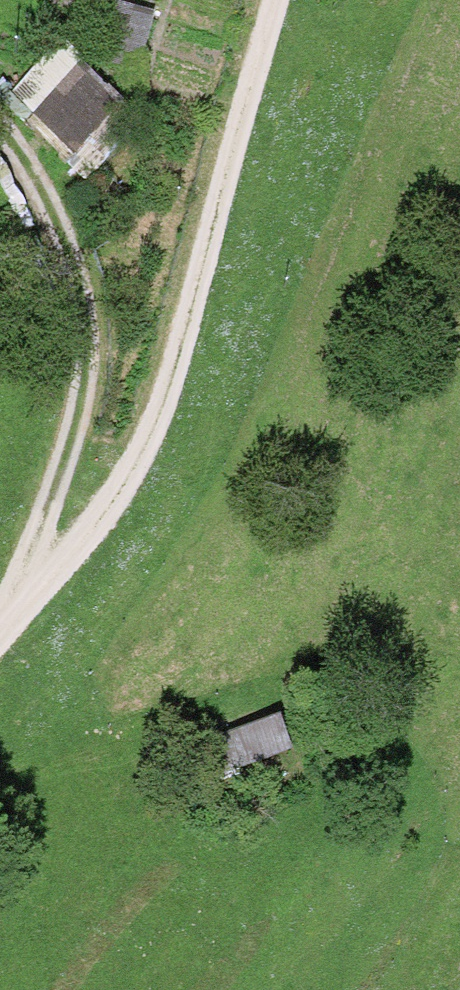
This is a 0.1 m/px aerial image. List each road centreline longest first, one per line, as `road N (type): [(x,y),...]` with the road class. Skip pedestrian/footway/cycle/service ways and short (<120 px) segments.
road 1 (track): [(263,0),(182,306),(123,481),(5,626)]
road 2 (track): [(0,633),(71,399),(78,312),(24,154),(0,122)]

